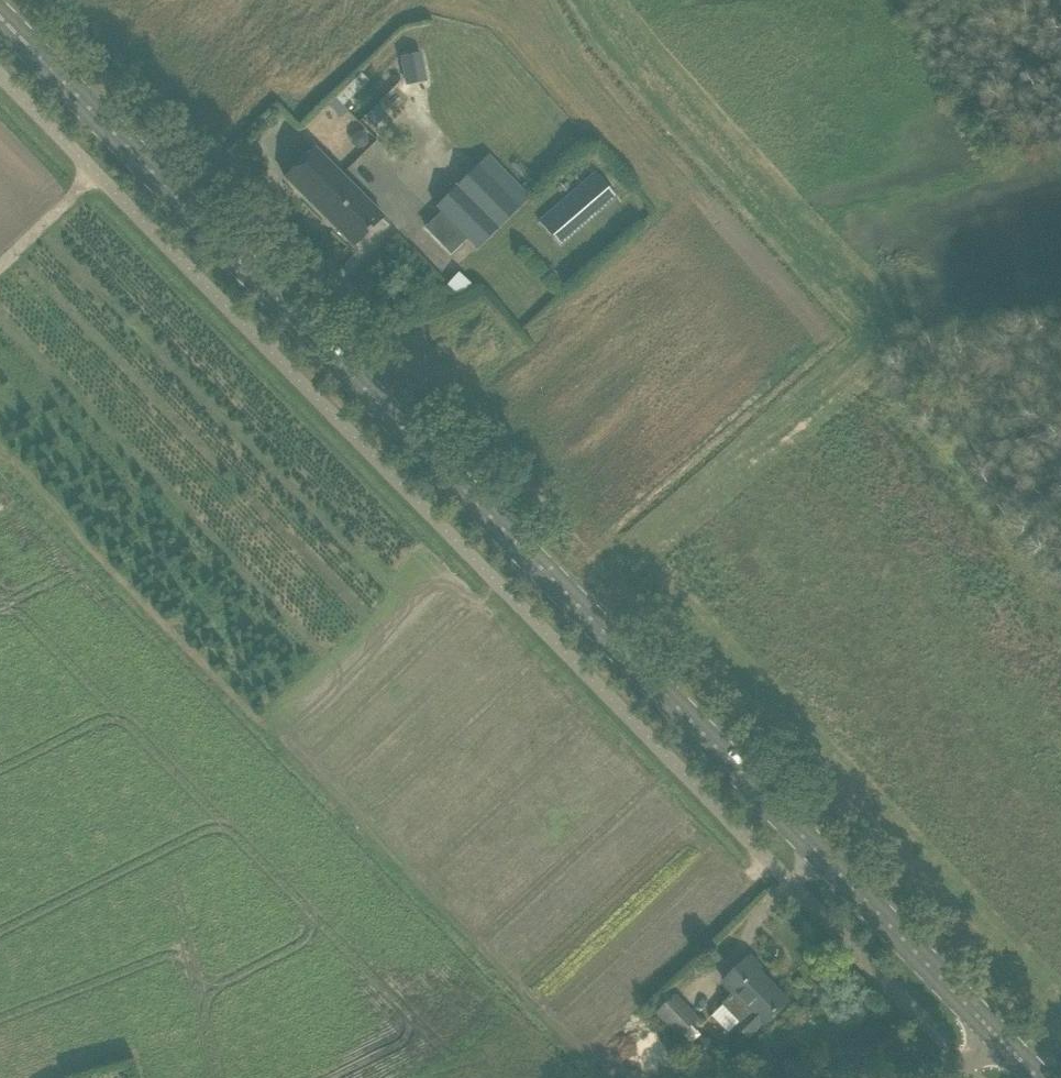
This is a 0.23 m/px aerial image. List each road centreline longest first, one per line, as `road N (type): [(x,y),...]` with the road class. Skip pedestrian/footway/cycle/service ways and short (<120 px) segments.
road 1 (secondary): [(1022,1062),(0,16)]

